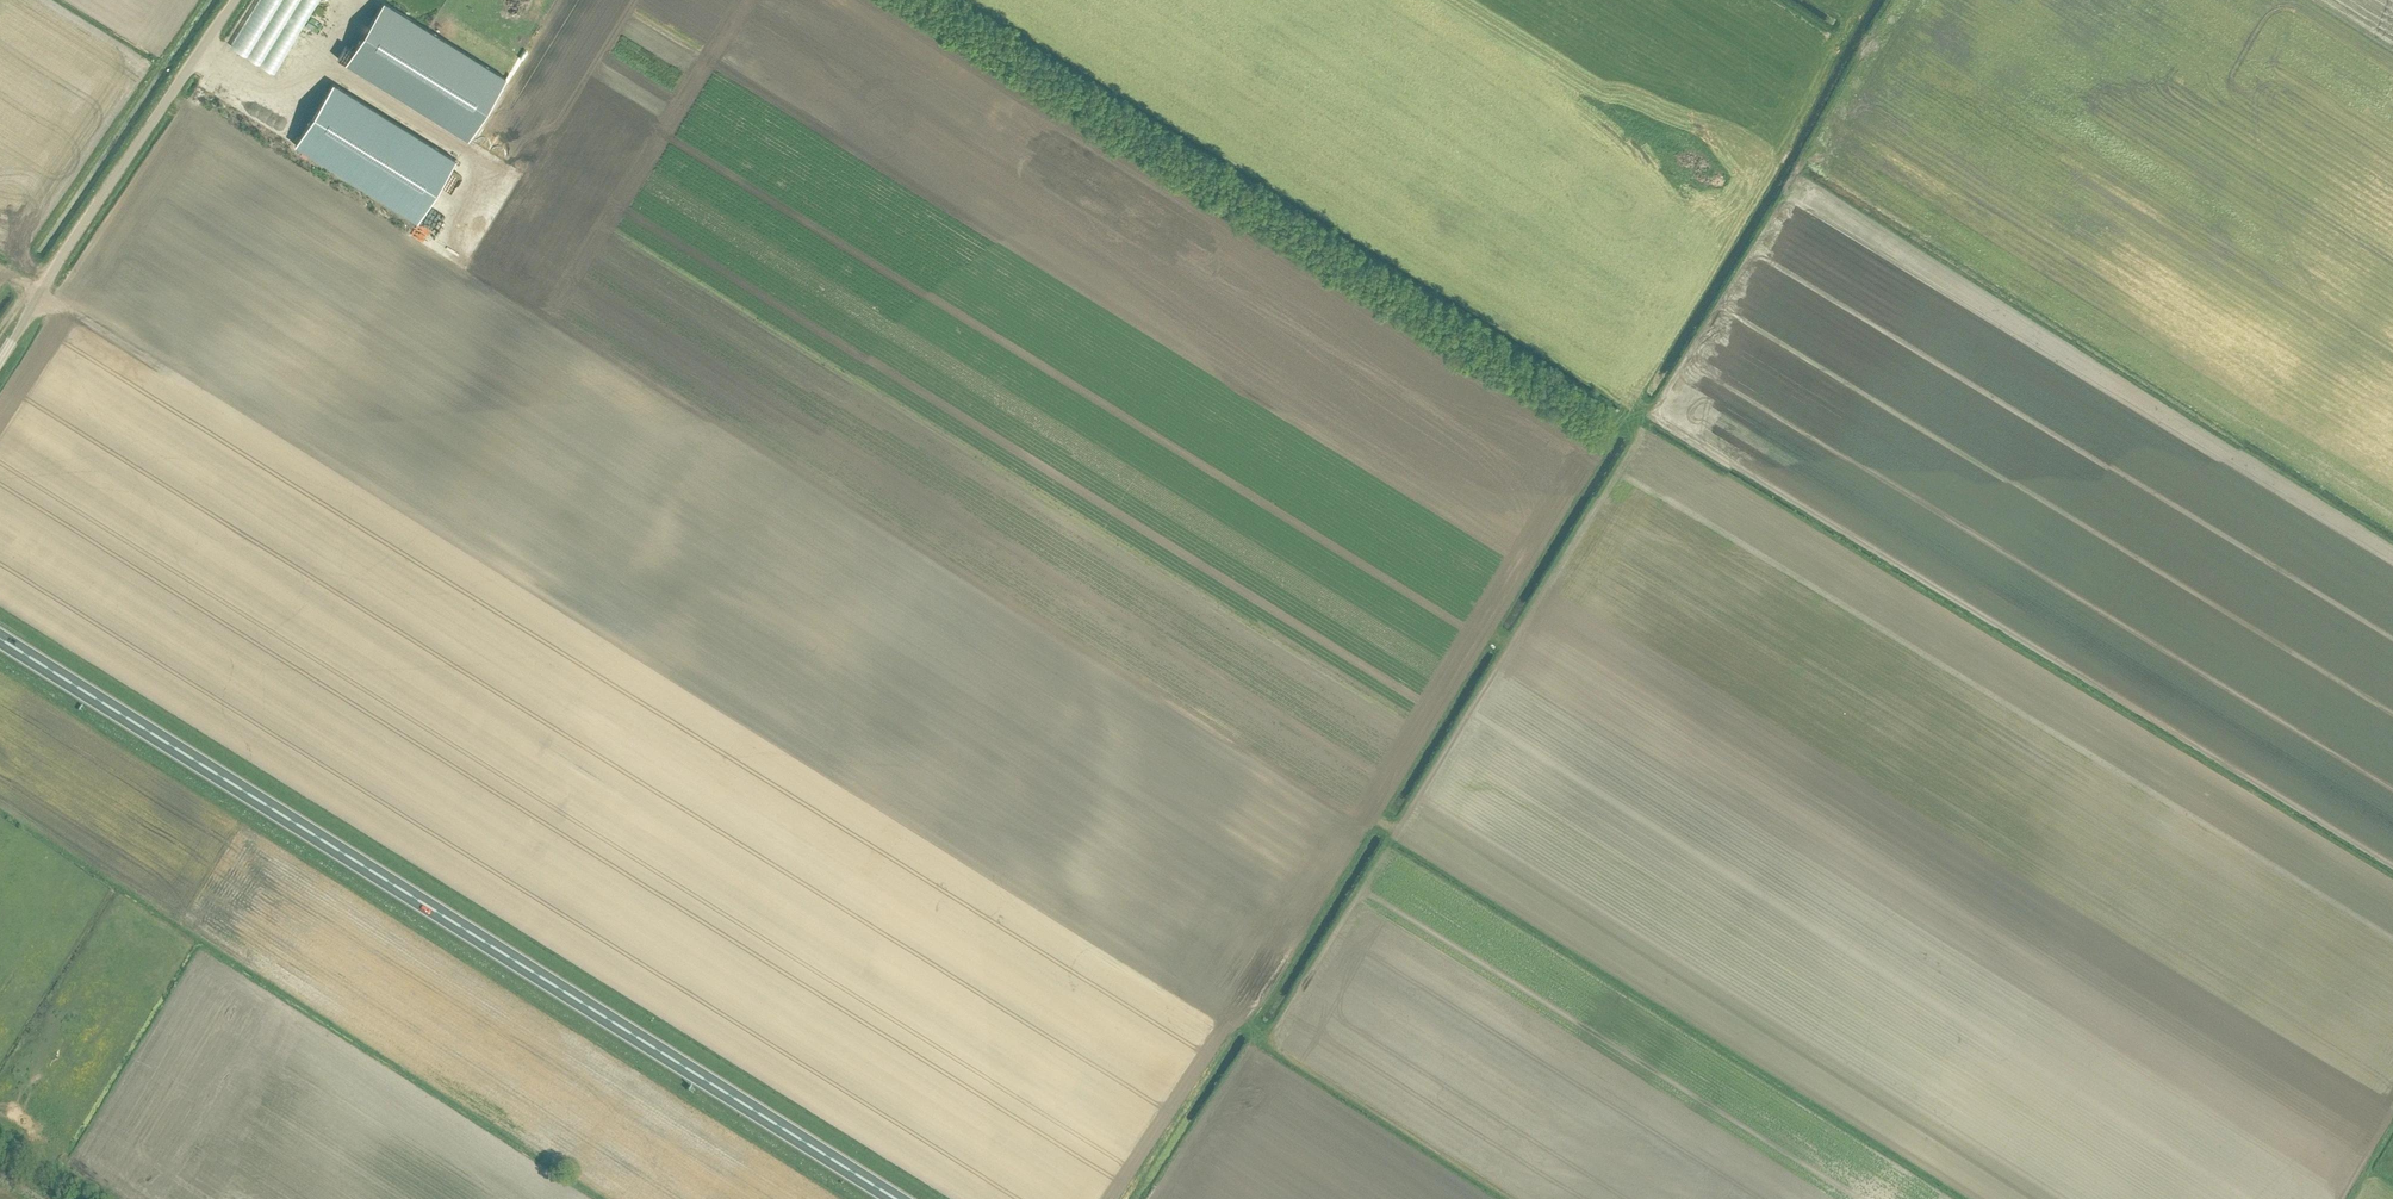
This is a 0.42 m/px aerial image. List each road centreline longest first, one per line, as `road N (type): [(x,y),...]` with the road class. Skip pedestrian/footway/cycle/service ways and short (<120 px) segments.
road 1 (trunk): [(893,1198),(0,640)]
road 2 (unclassified): [(0,361),(64,250),(233,0)]

